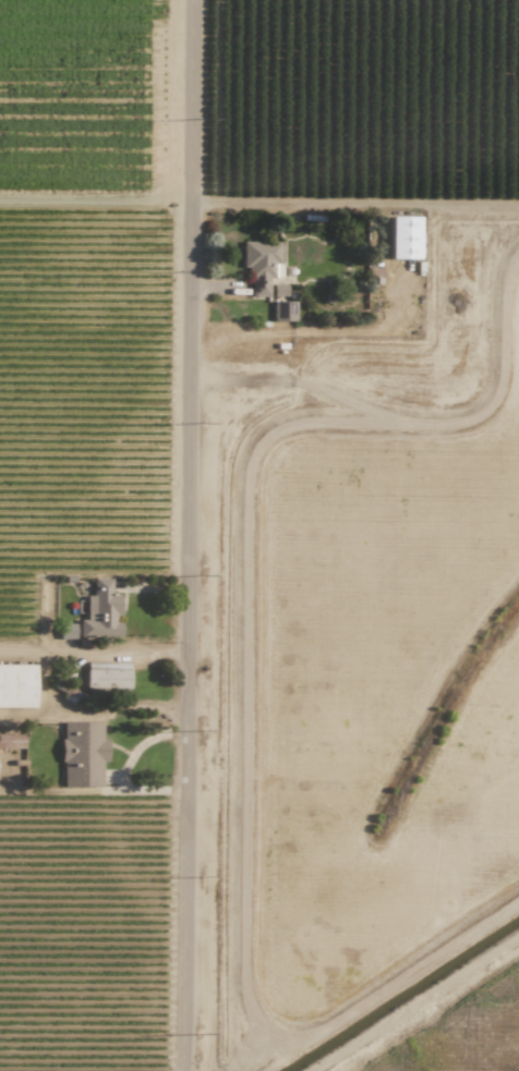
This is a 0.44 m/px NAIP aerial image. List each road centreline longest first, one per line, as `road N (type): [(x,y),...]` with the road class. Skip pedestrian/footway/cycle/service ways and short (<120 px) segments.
road 1 (residential): [(193,0),(181,1070)]
road 2 (track): [(0,201),(191,203)]

